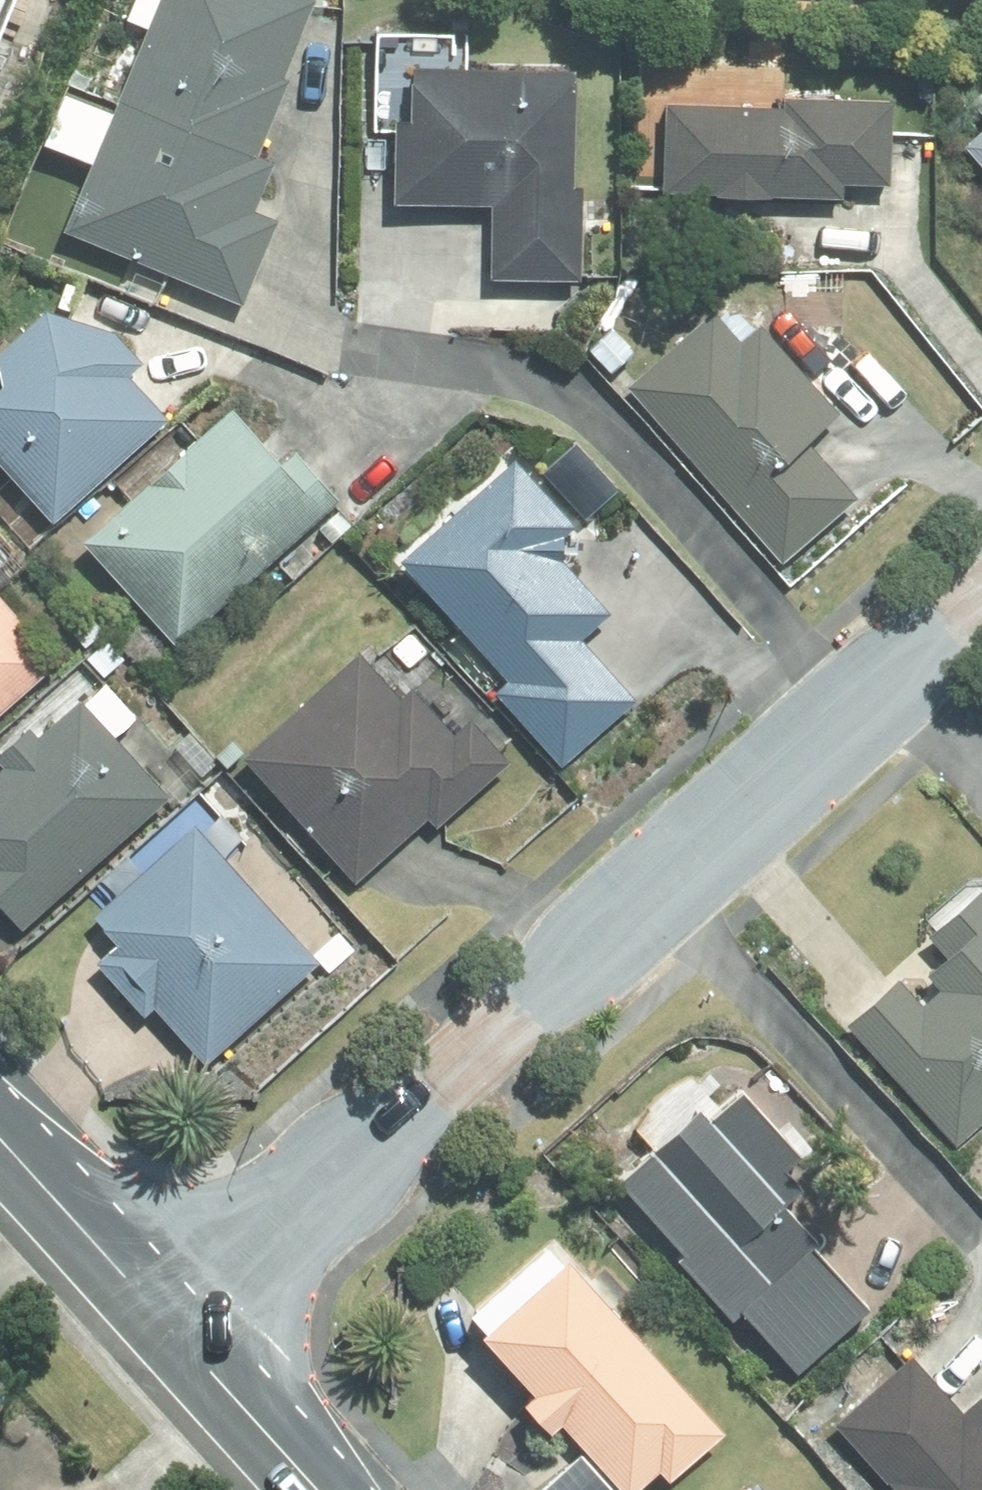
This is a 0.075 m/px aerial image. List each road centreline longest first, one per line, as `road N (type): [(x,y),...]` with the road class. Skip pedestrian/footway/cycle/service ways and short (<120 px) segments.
road 1 (residential): [(169,1319),(872,686)]
road 2 (residential): [(0,1138),(169,1319)]
road 3 (residential): [(169,1319),(324,1489)]
road 4 (residential): [(981,792),(872,686)]
road 5 (residential): [(872,686),(981,586)]

